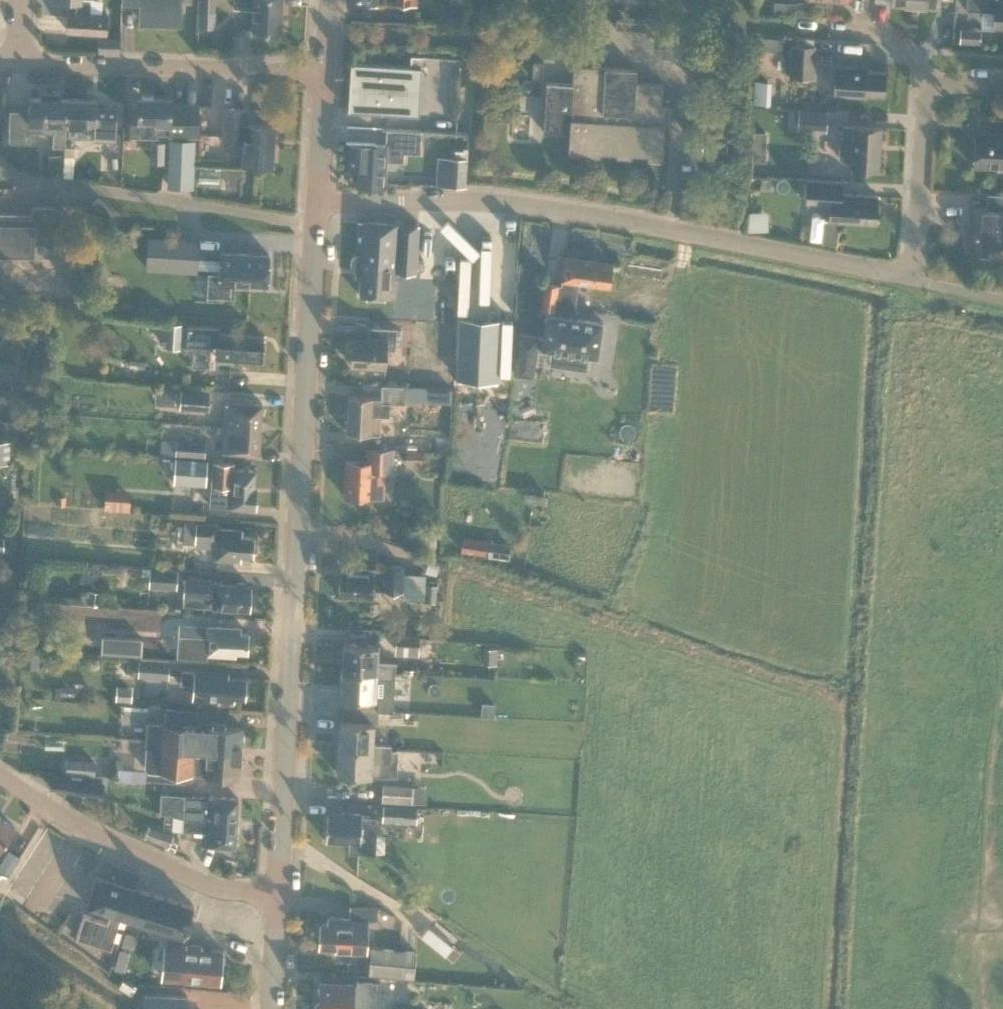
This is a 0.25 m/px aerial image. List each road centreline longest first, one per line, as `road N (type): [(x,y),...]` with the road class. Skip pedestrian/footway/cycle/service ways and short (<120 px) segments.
road 1 (residential): [(277,894),(317,198)]
road 2 (residential): [(912,276),(525,203),(317,198)]
road 3 (residential): [(277,894),(207,884),(85,826),(0,771)]
road 4 (residential): [(324,68),(18,60)]
road 5 (residential): [(912,276),(925,102),(933,87)]
road 6 (residential): [(933,87),(888,33),(797,25)]
road 7 (residential): [(317,198),(324,68)]

